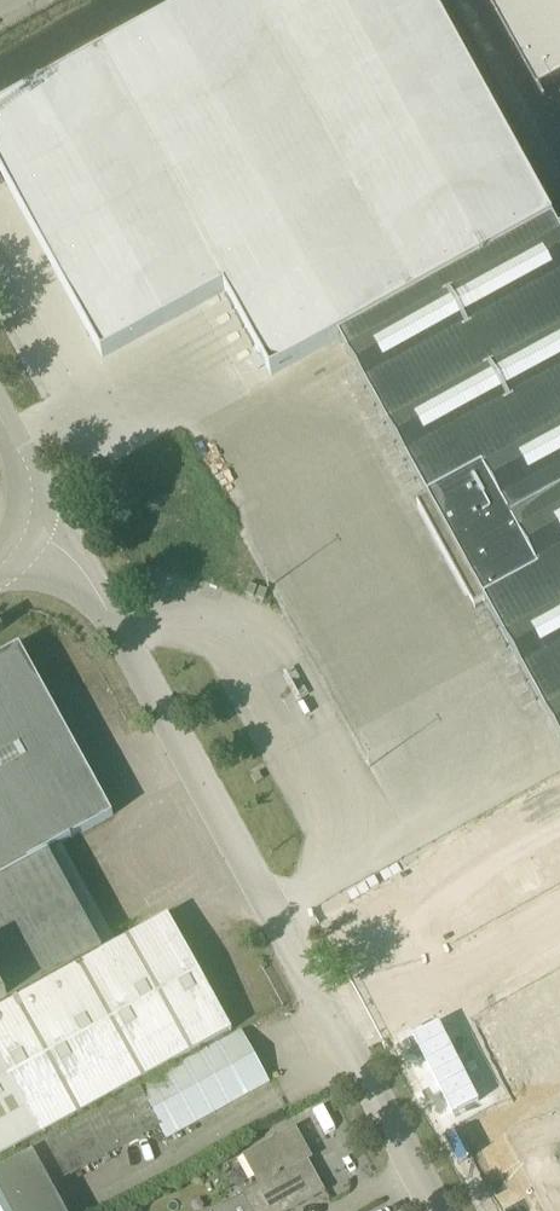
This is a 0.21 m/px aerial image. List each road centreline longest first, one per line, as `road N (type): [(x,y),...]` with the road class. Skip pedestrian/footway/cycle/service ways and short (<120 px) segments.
road 1 (unclassified): [(439,1210),(101,603),(25,549)]
road 2 (unclassified): [(25,549),(34,502),(0,423)]

